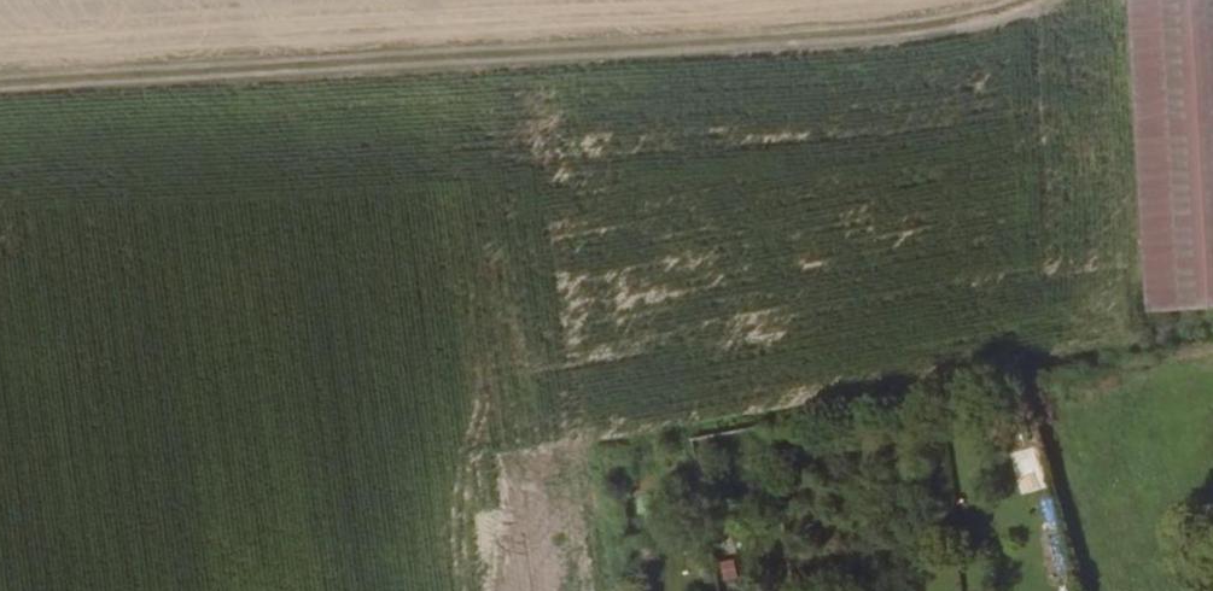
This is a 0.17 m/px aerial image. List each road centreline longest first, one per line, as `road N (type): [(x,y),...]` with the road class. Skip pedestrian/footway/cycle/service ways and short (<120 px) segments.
road 1 (track): [(1040,0),(1007,14),(551,56),(0,87)]

